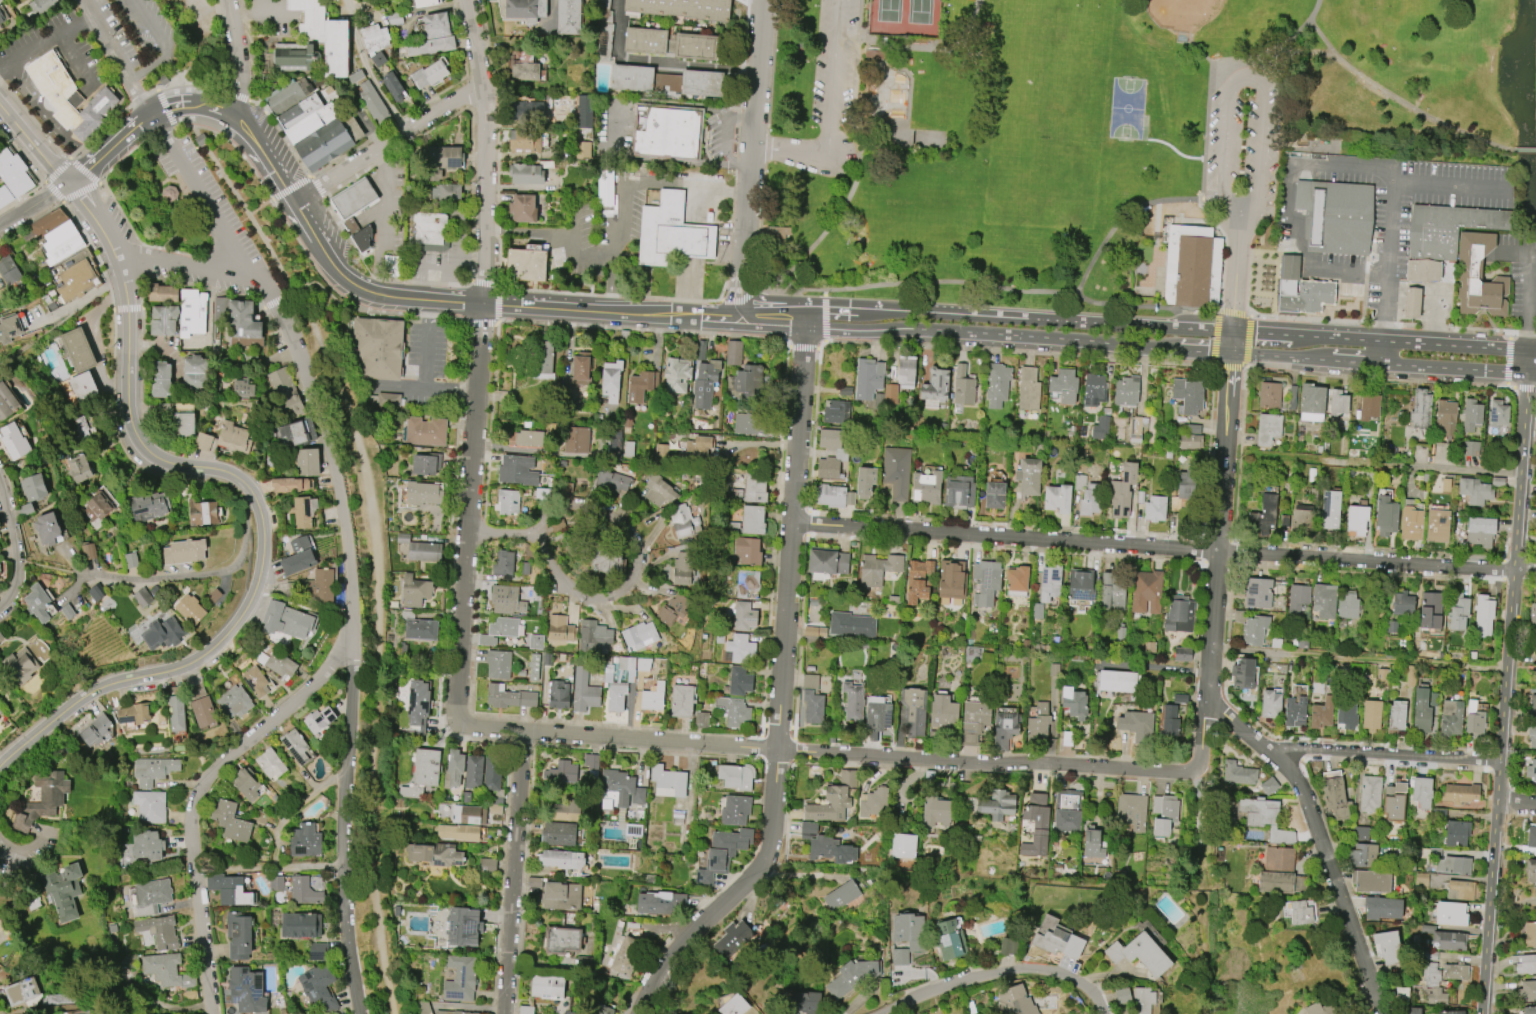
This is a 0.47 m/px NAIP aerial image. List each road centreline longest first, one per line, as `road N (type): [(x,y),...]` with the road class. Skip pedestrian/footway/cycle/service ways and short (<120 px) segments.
road 1 (residential): [(805,307),(769,856),(684,937),(638,1013)]
road 2 (residential): [(792,523),(1535,575)]
road 3 (secondary): [(115,253),(129,306),(136,430),(160,458),(229,471),(252,489),(265,527),(259,585),(217,645),(178,668),(86,693),(0,765)]
road 4 (residential): [(464,0),(485,91),(485,283),(455,726)]
road 5 (residential): [(455,726),(1179,775)]
road 6 (residential): [(1529,349),(1482,1013)]
road 7 (secondary): [(258,146),(336,274),(366,294),(741,316)]
road 8 (secondary): [(741,316),(747,324),(921,327),(1234,350)]
road 9 (residential): [(1234,350),(1205,755),(1199,768),(1179,775)]
road 10 (residential): [(352,643),(304,696),(213,772),(193,802),(212,1013)]
road 11 (residential): [(249,265),(291,336),(337,474),(352,643)]
road 12 (residential): [(352,643),(342,863),(359,1013)]
road 13 (residential): [(1209,703),(1302,788),(1388,1013)]
road 14 (residential): [(741,316),(764,0)]
road 15 (secondary): [(1535,349),(1233,329)]
road 16 (residential): [(554,511),(536,535),(549,562),(588,599),(615,593),(635,567),(627,529),(591,509),(554,511)]
road 17 (residential): [(524,733),(503,1013)]
road 18 (secondary): [(1233,329),(966,311)]
road 19 (residential): [(1268,750),(1502,763)]
road 20 (residential): [(888,1013),(1030,972),(1079,986),(1098,1013)]
road 21 (secondary): [(966,311),(752,307),(741,316)]
road 22 (residential): [(293,199),(485,91)]
road 23 (secondary): [(236,118),(200,105),(166,109),(69,186)]
road 24 (residential): [(163,131),(249,265)]
road 25 (secondary): [(1384,362),(1535,373)]
road 26 (residential): [(257,279),(115,253)]
road 27 (residential): [(84,0),(152,115)]
road 28 (residential): [(406,134),(359,60),(351,18)]
road 29 (residential): [(0,486),(17,580),(0,607)]

